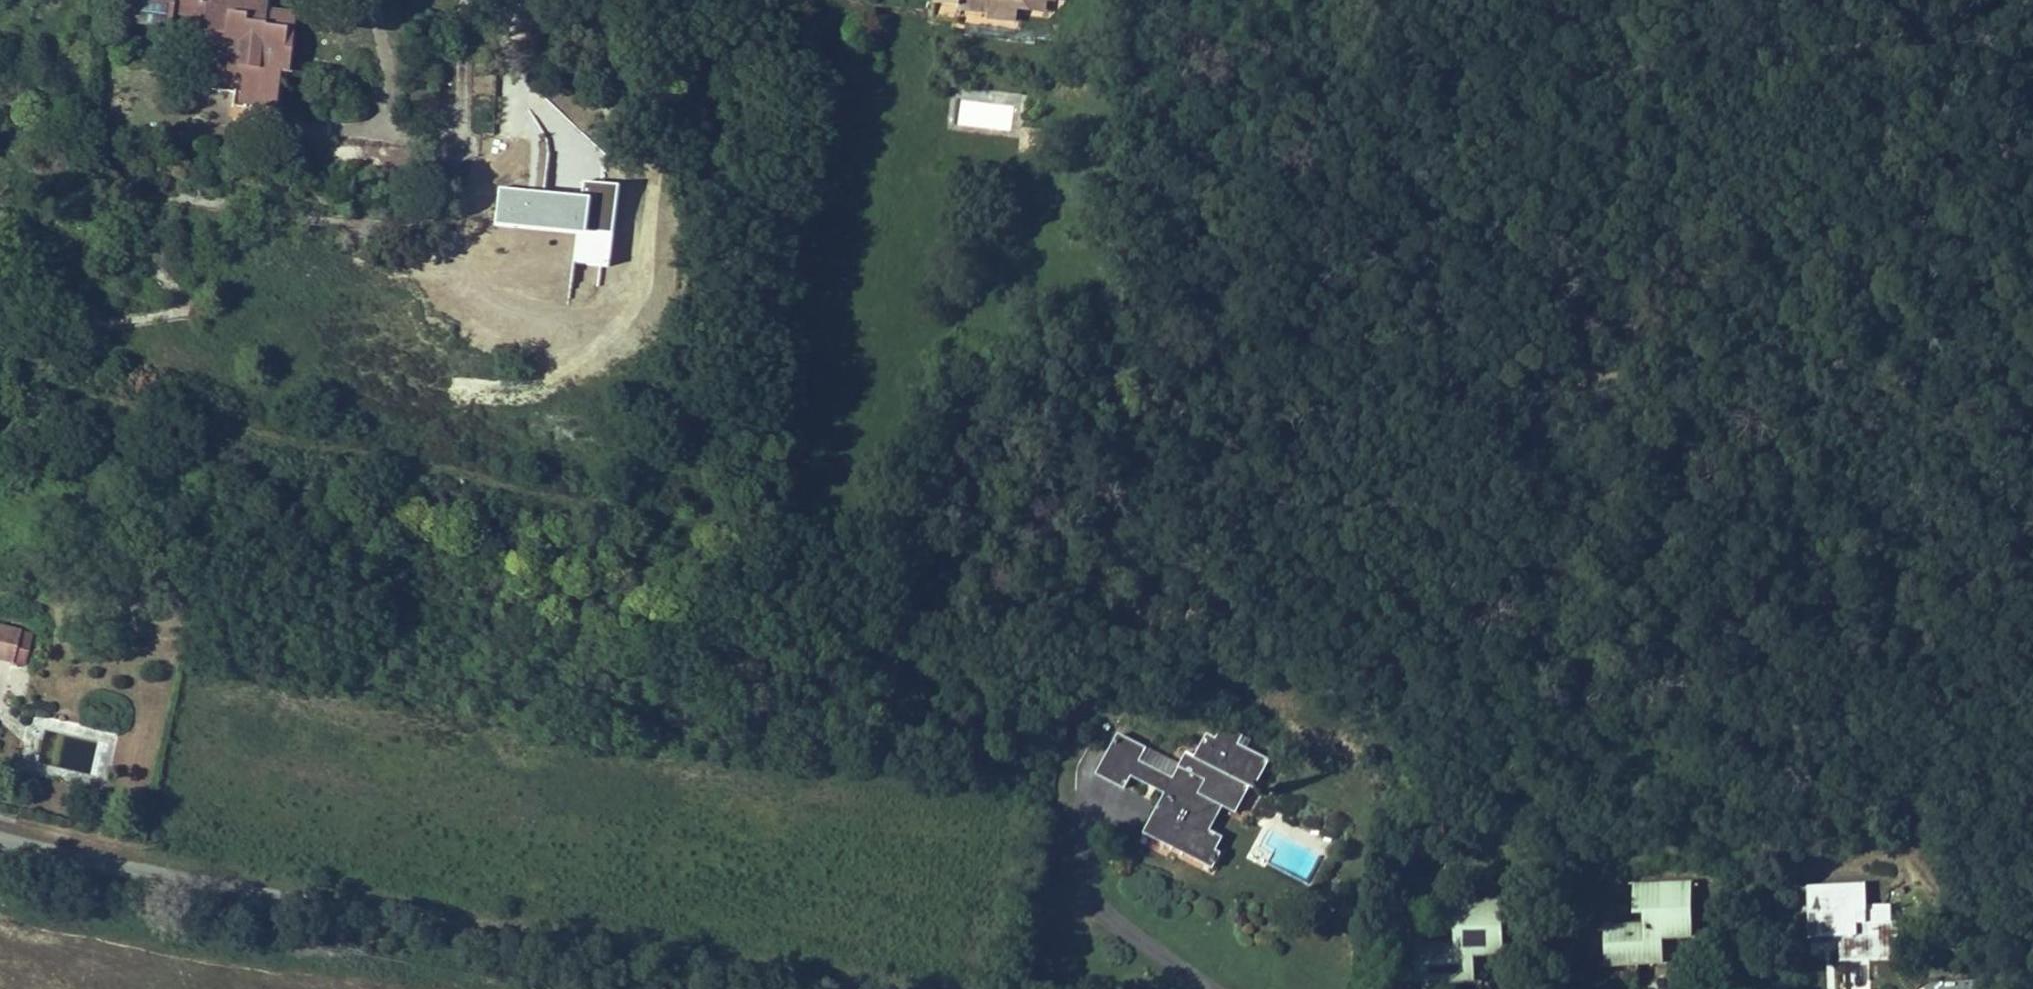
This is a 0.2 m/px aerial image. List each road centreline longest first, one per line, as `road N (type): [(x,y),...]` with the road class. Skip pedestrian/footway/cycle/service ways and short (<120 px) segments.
road 1 (residential): [(846,988),(147,873),(0,839)]

